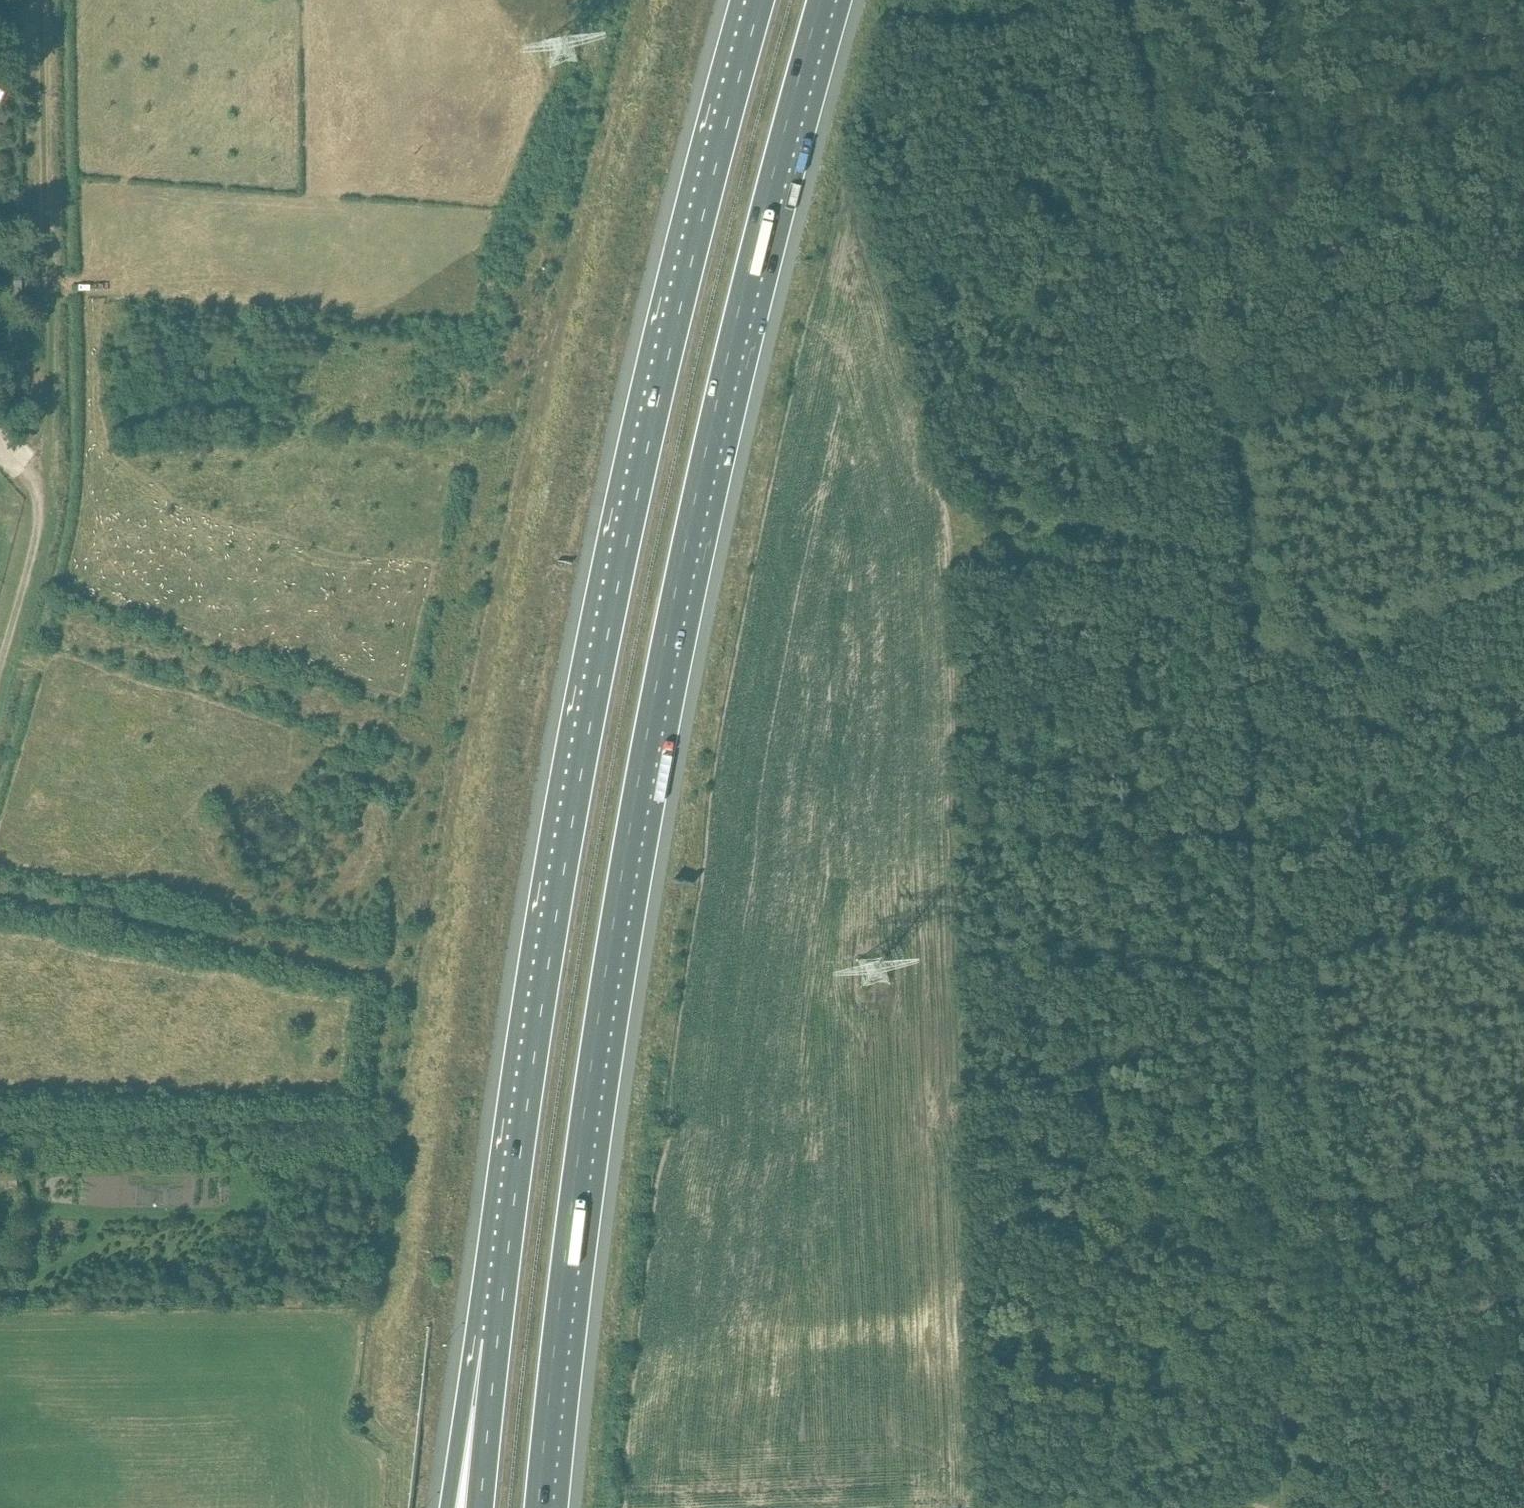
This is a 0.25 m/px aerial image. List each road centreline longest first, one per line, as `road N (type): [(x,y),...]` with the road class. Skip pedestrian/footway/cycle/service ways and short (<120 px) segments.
road 1 (motorway): [(539,1507),(547,1397),(614,917),(726,366),(819,0)]
road 2 (track): [(1119,0),(1239,503),(1247,937),(1277,1507)]
road 3 (motorway): [(761,0),(608,625),(558,907),(498,1332)]
road 4 (track): [(41,0),(47,413),(36,467)]
road 5 (track): [(0,673),(42,527),(36,467)]
road 6 (motorway): [(498,1332),(448,1507)]
road 7 (motorway): [(498,1332),(484,1507)]

